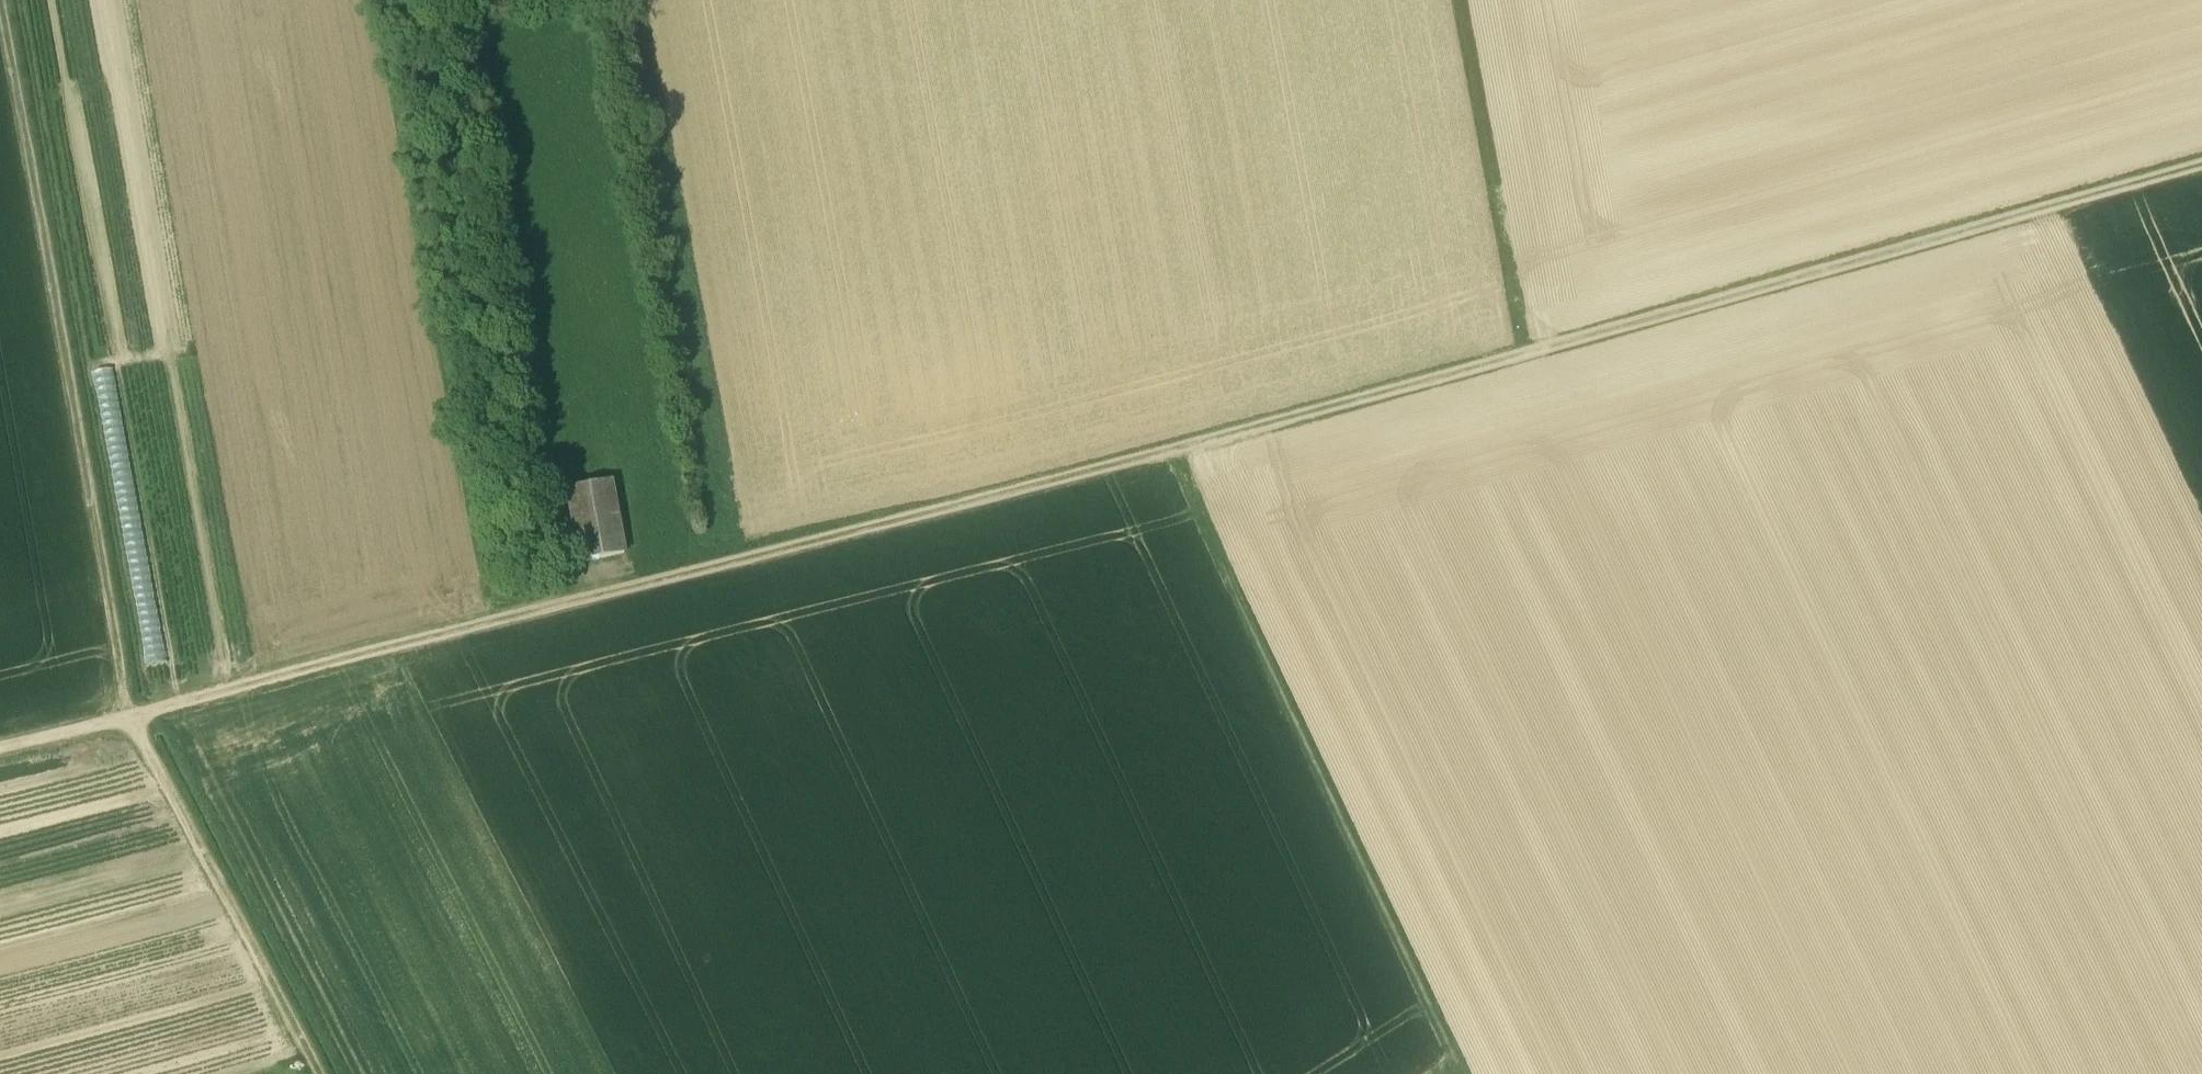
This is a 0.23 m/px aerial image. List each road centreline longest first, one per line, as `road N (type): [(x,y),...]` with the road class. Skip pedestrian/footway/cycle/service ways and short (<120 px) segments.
road 1 (track): [(2201,165),(1021,492),(0,749)]
road 2 (track): [(318,1073),(129,719),(0,3)]
road 3 (track): [(1173,451),(1460,1073)]
road 4 (track): [(1523,356),(1456,0)]

